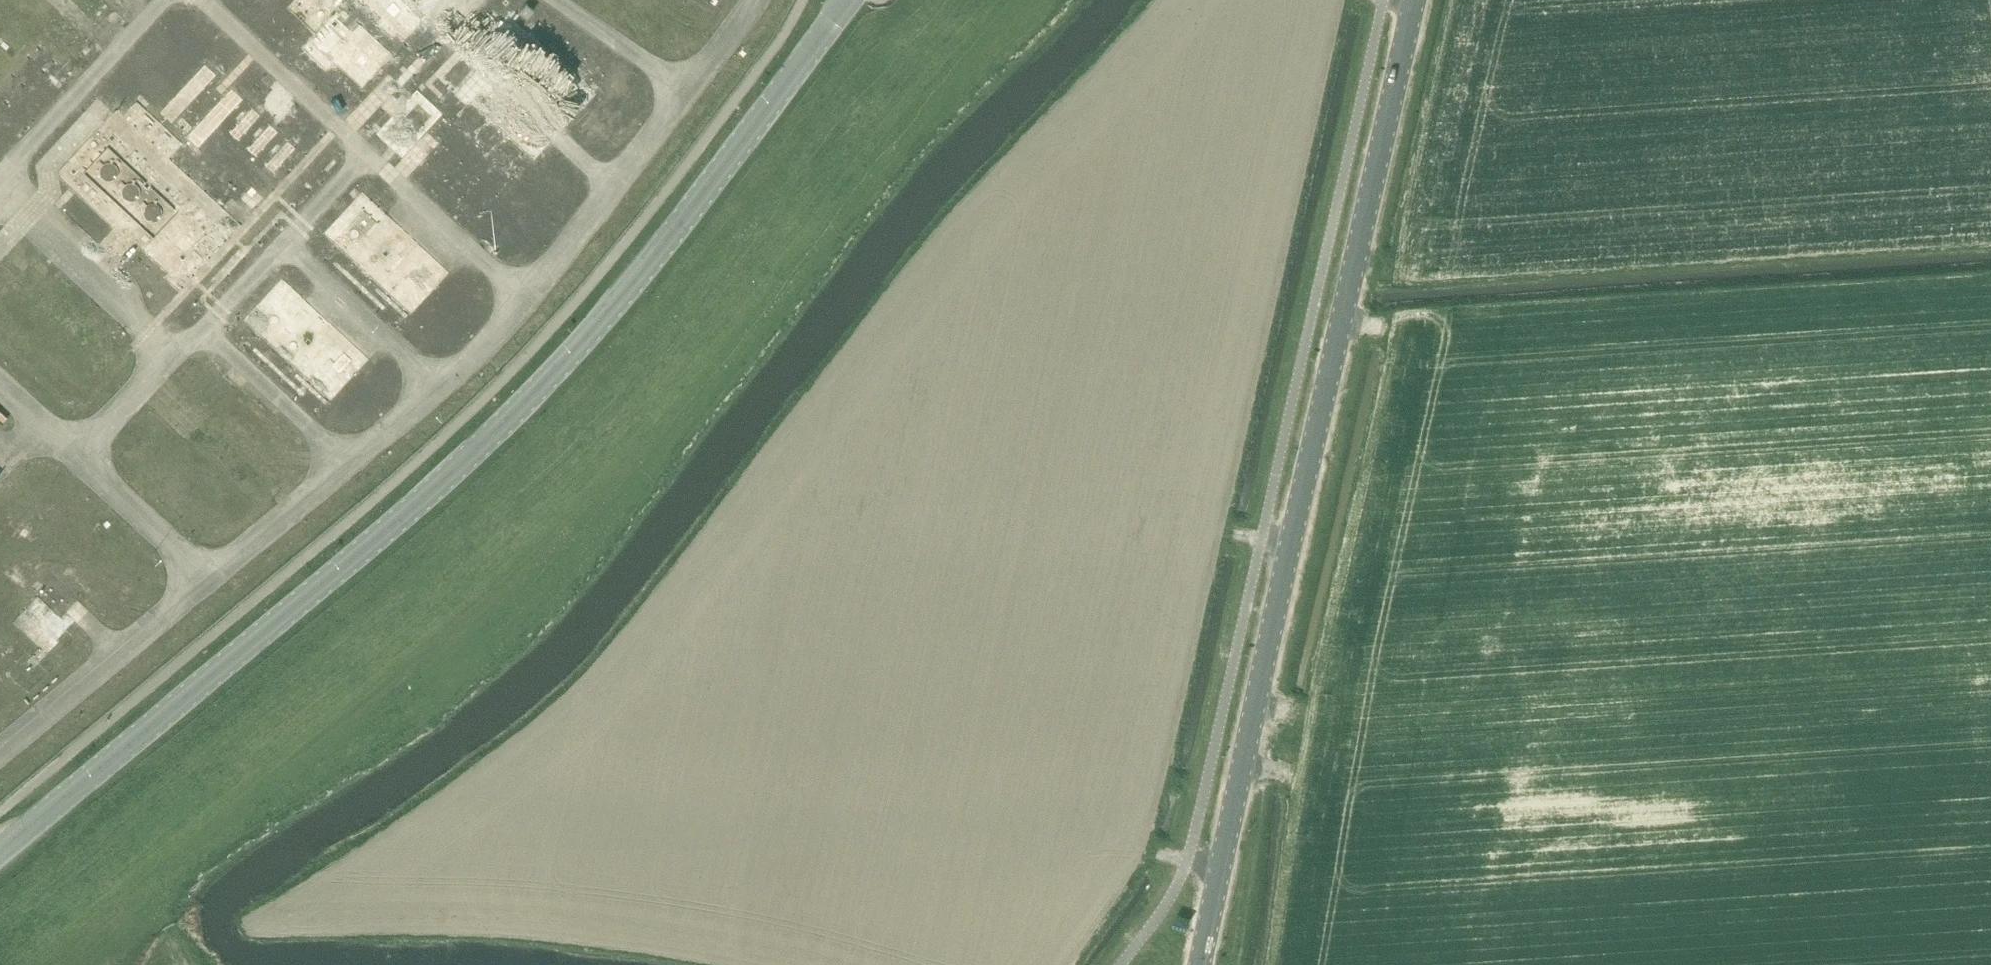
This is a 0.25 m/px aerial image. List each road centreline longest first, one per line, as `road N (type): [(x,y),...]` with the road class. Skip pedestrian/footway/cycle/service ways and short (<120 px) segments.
road 1 (unclassified): [(0,849),(491,440),(603,319),(848,0)]
road 2 (primary): [(1200,964),(1414,0)]

